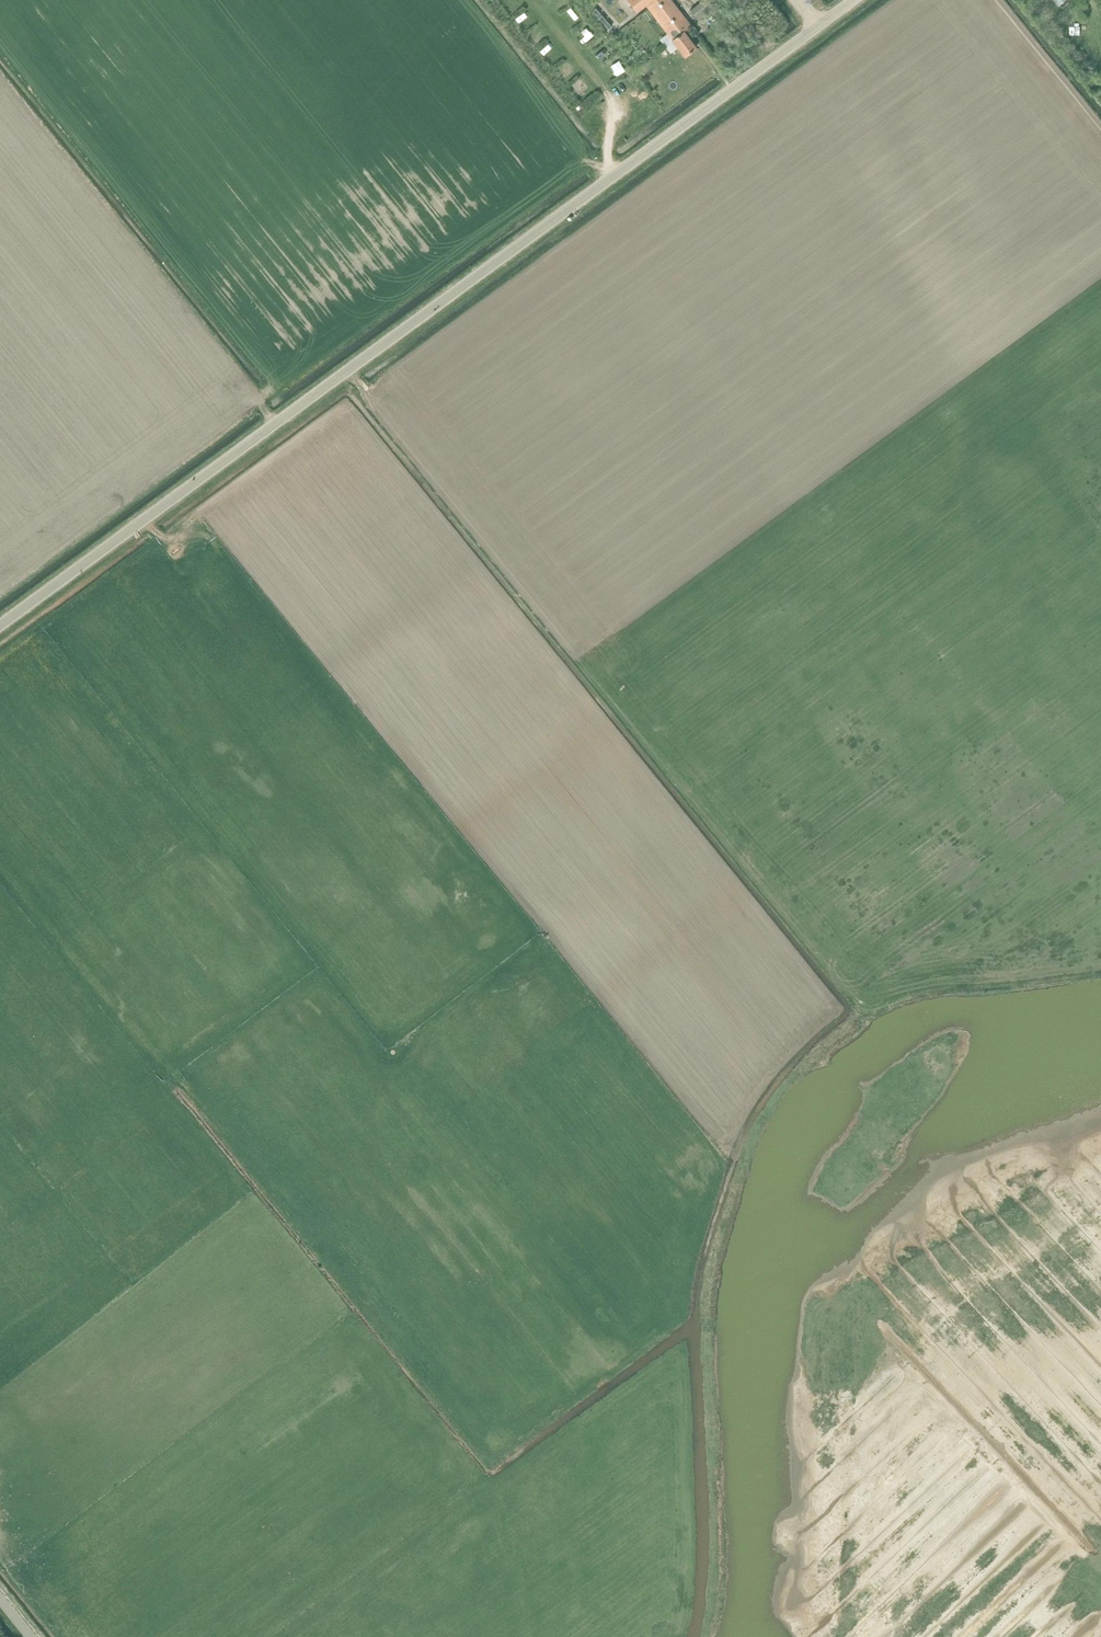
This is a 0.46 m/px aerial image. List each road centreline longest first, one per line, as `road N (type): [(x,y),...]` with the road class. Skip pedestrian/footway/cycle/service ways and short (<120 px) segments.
road 1 (unclassified): [(0,626),(858,0)]

